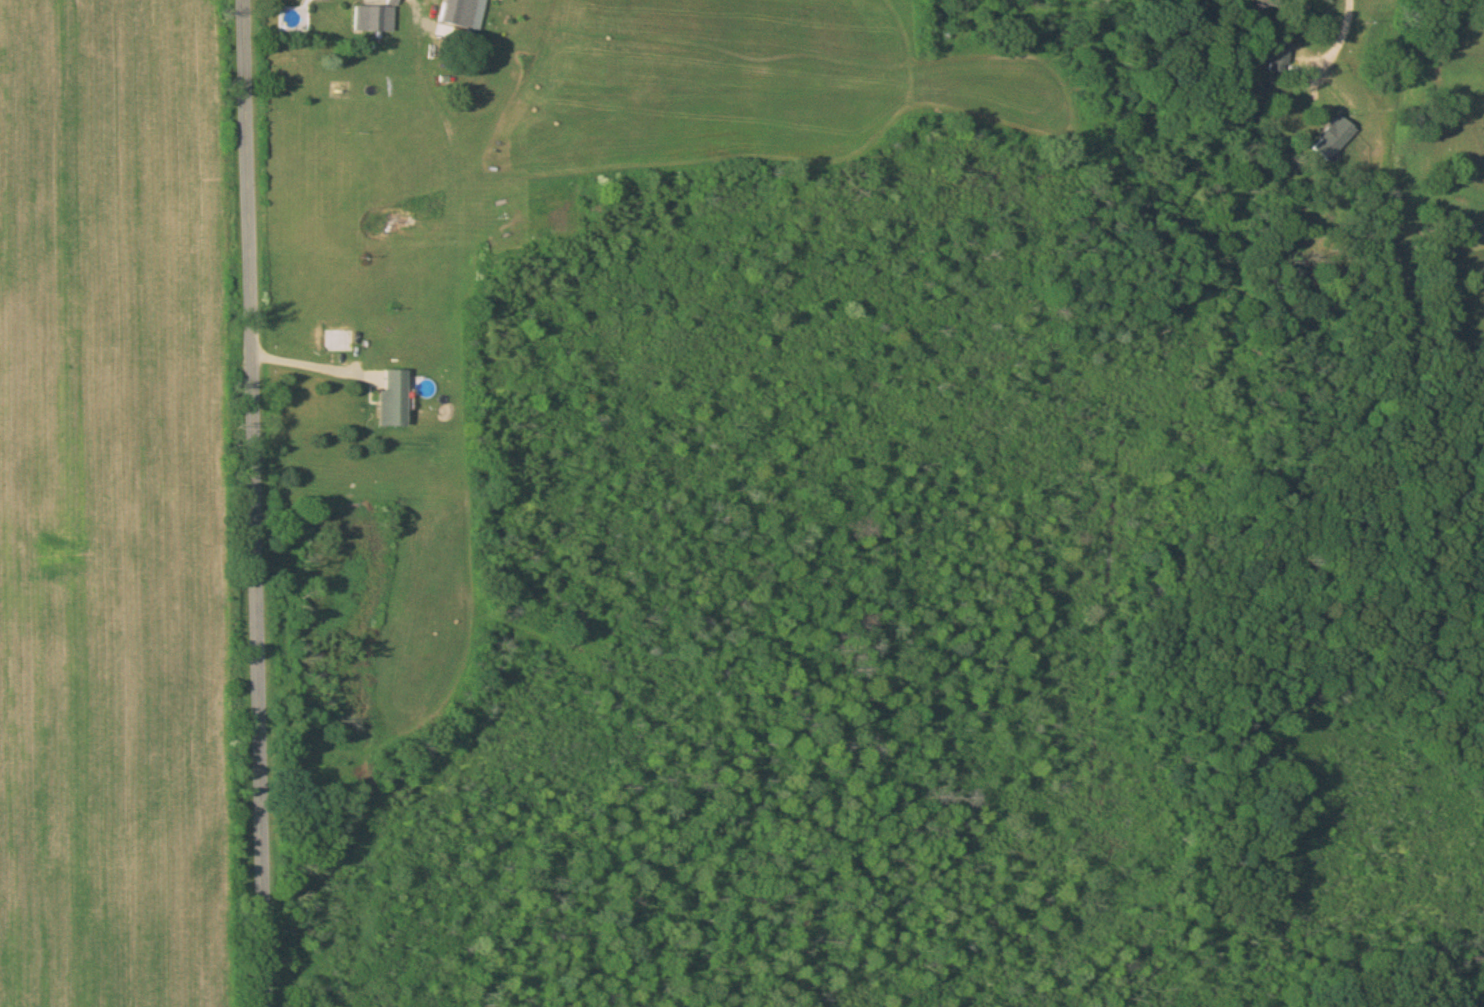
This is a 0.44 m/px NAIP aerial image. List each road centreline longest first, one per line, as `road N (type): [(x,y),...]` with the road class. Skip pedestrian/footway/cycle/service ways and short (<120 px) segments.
road 1 (residential): [(267,1006),(246,0)]

